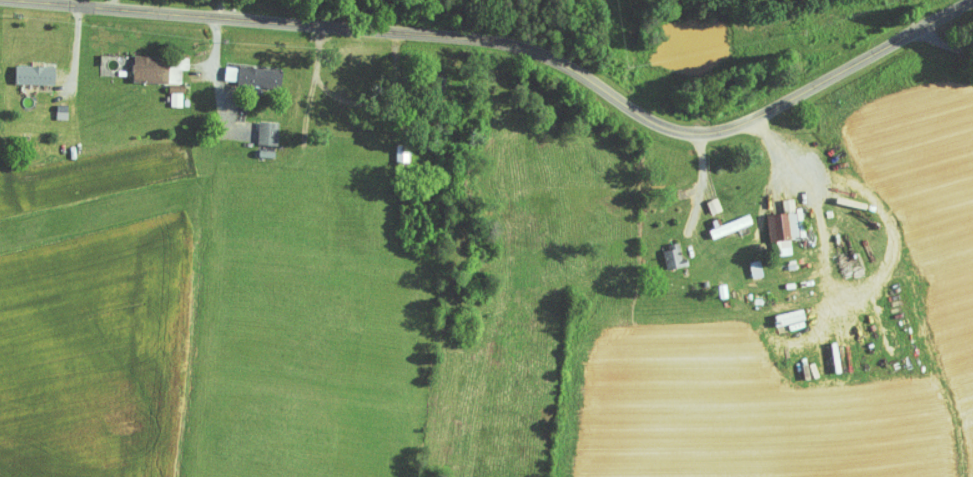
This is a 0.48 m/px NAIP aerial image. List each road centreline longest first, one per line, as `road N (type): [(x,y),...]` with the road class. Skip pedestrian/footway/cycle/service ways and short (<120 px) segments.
road 1 (residential): [(23,0),(501,42),(562,64),(657,124),(696,133),(726,130),(776,108),(972,1)]
road 2 (residential): [(217,18),(233,146)]

